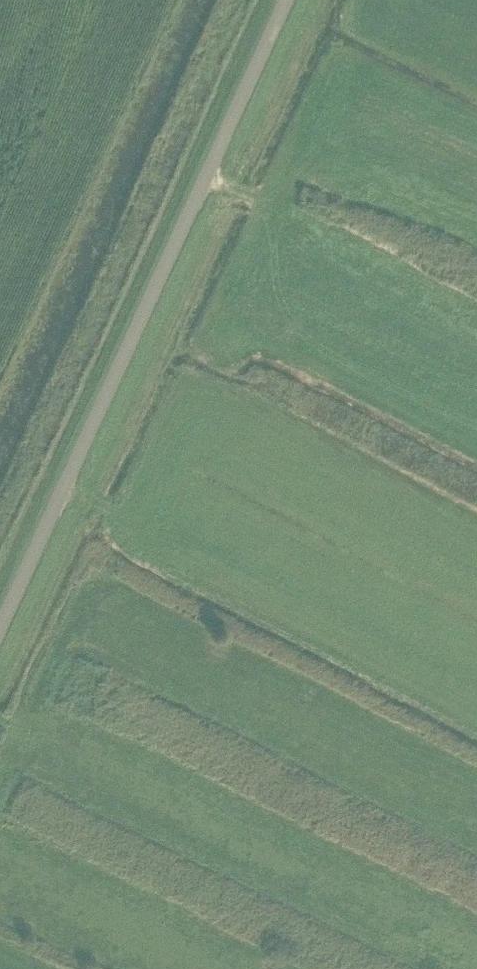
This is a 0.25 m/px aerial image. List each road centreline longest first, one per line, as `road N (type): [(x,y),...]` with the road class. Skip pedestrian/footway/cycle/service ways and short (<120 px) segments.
road 1 (unclassified): [(0,627),(286,0)]

